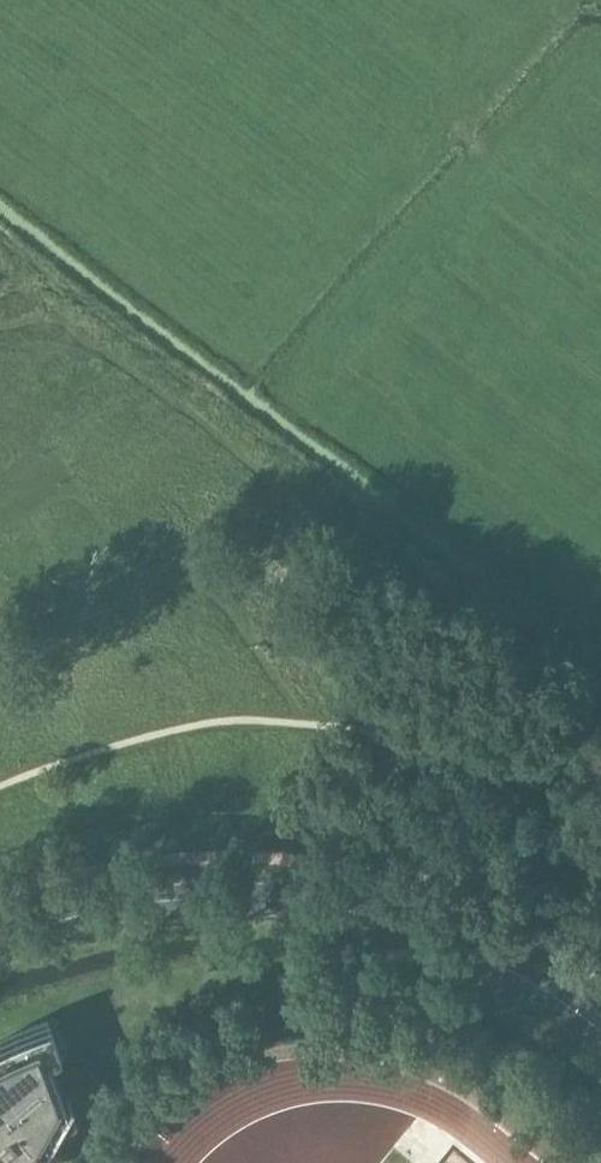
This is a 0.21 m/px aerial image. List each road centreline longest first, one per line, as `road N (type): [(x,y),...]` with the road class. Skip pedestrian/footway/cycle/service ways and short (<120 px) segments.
road 1 (tertiary): [(600,1032),(473,952),(340,909),(155,902),(0,945)]

